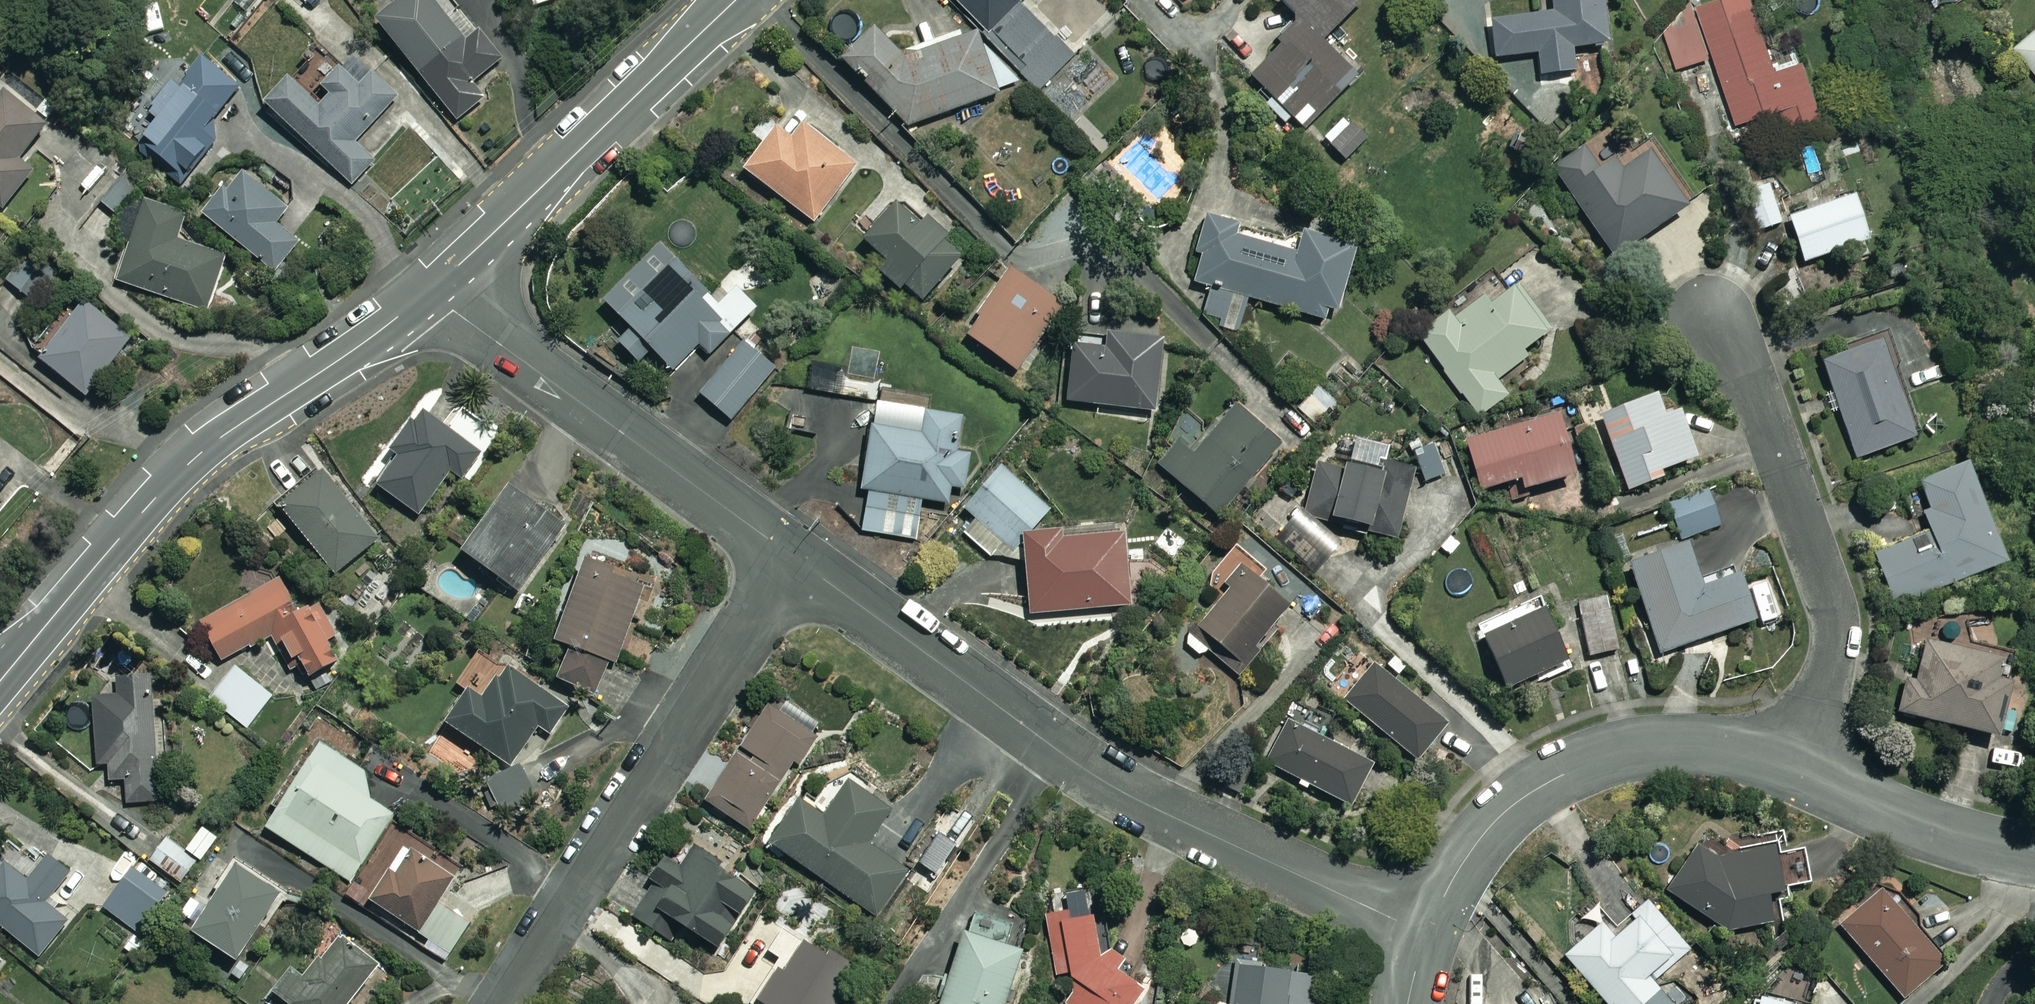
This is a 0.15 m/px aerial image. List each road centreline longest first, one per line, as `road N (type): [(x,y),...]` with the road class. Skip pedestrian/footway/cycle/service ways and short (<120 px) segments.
road 1 (residential): [(795,558),(1091,774),(1426,935)]
road 2 (tertiary): [(430,293),(164,483),(0,681)]
road 3 (residential): [(503,1003),(795,558)]
road 4 (residential): [(1794,772),(1829,662),(1832,602),(1760,389),(1710,312)]
road 5 (residential): [(1794,772),(1741,751),(1691,745),(1629,751),(1572,770),(1488,828),(1426,935)]
road 6 (residential): [(430,293),(795,558)]
road 7 (tertiary): [(736,0),(430,293)]
road 8 (residential): [(2034,856),(1891,816),(1794,772)]

